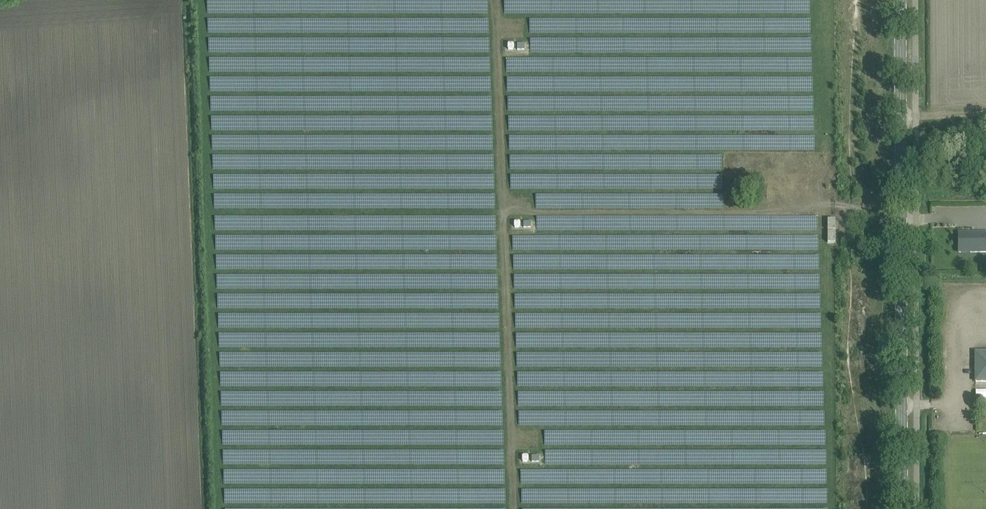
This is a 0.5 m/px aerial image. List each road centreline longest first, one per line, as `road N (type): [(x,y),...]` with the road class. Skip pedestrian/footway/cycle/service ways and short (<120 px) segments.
road 1 (tertiary): [(902,508),(901,0)]

